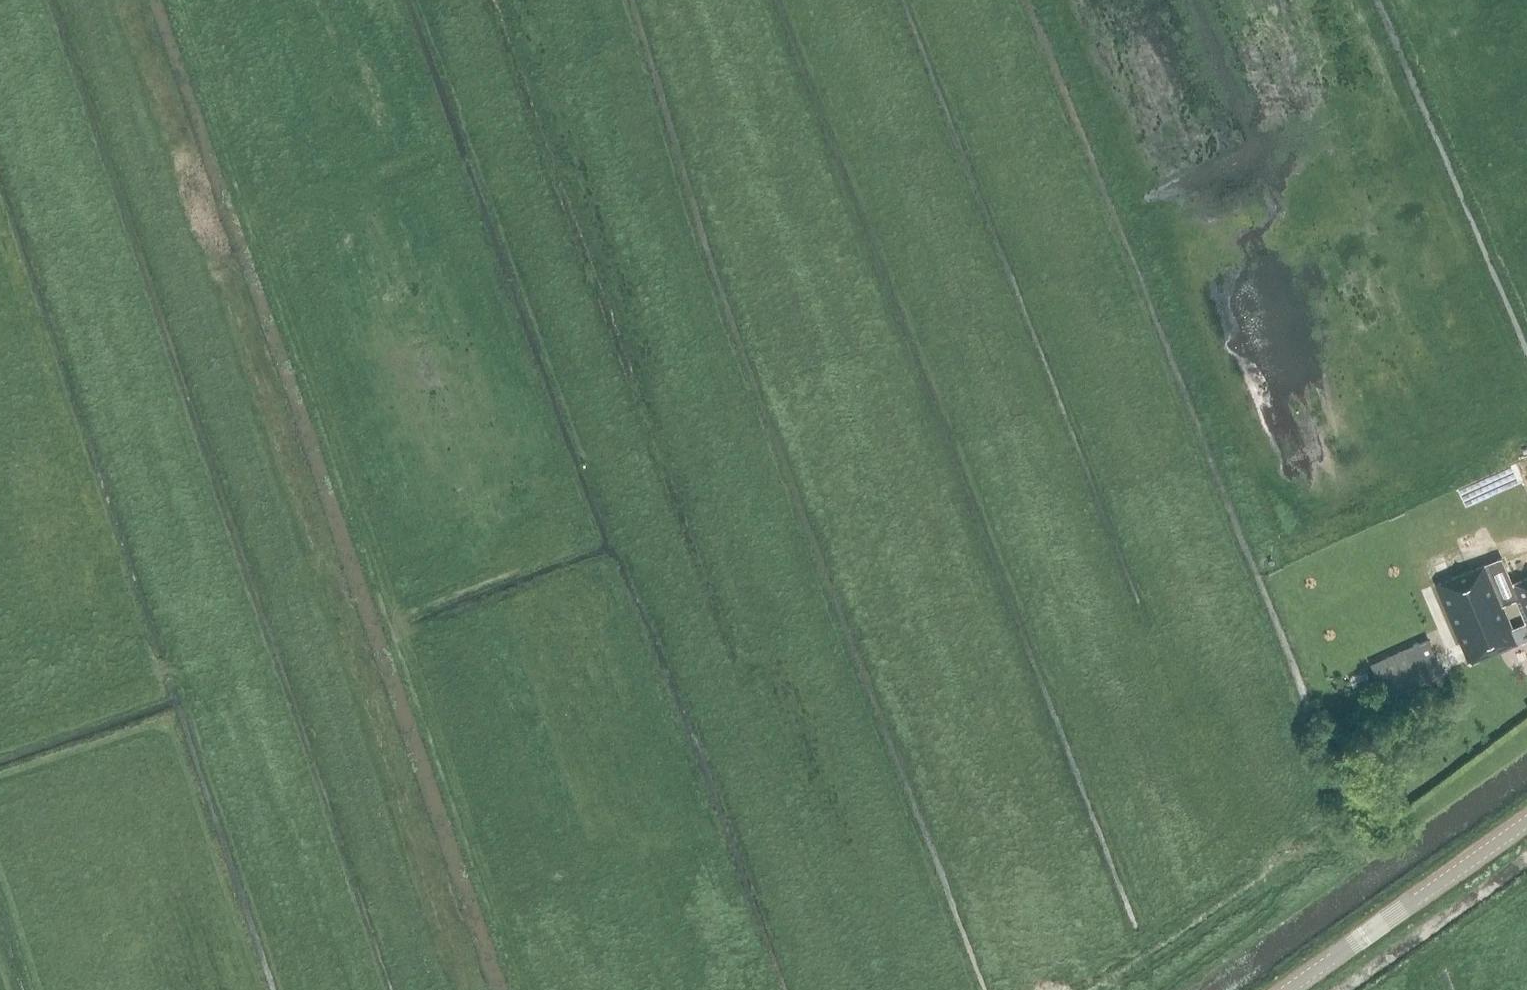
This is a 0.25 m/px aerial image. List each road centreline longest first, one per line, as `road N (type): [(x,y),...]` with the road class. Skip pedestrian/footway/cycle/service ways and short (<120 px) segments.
road 1 (tertiary): [(1293,989),(1526,827)]

